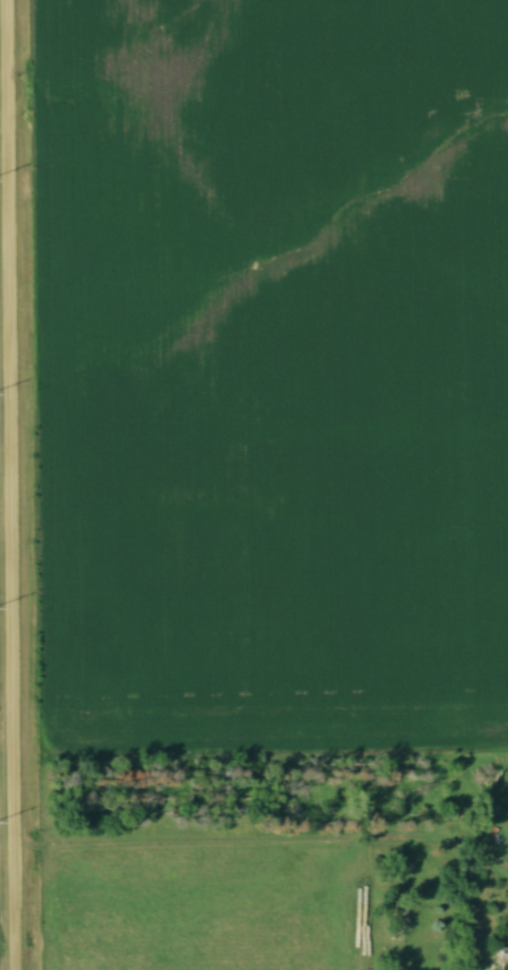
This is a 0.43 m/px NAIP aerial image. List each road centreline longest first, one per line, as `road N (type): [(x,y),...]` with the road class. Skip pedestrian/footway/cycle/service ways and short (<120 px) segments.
road 1 (residential): [(15,969),(3,0)]

